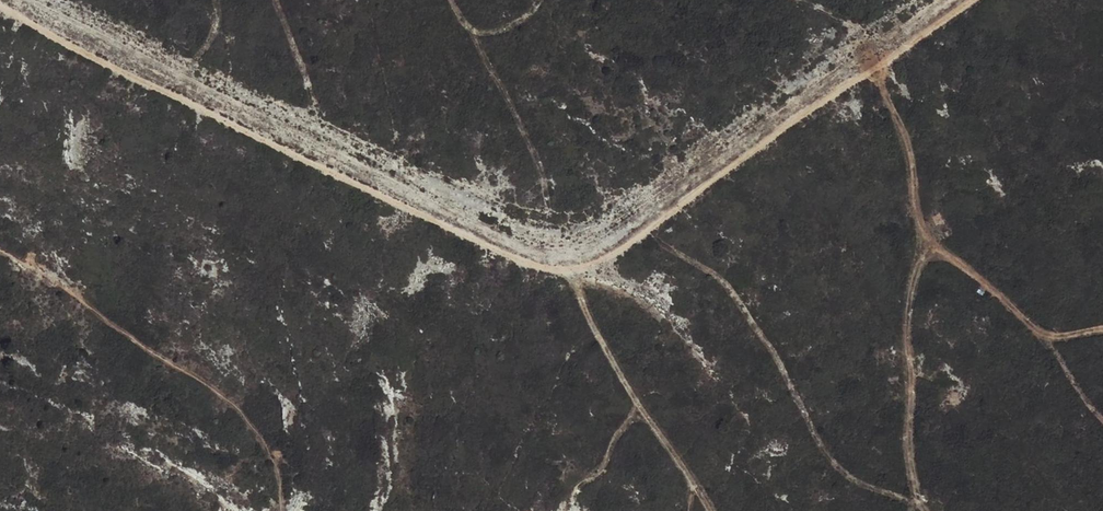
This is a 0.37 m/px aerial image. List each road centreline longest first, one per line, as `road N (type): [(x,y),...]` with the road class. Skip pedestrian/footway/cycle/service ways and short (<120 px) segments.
road 1 (track): [(691,510),(688,469),(568,278),(0,4)]
road 2 (track): [(568,278),(612,259),(980,0)]
road 3 (track): [(0,252),(95,307),(255,421),(280,471),(285,510)]

